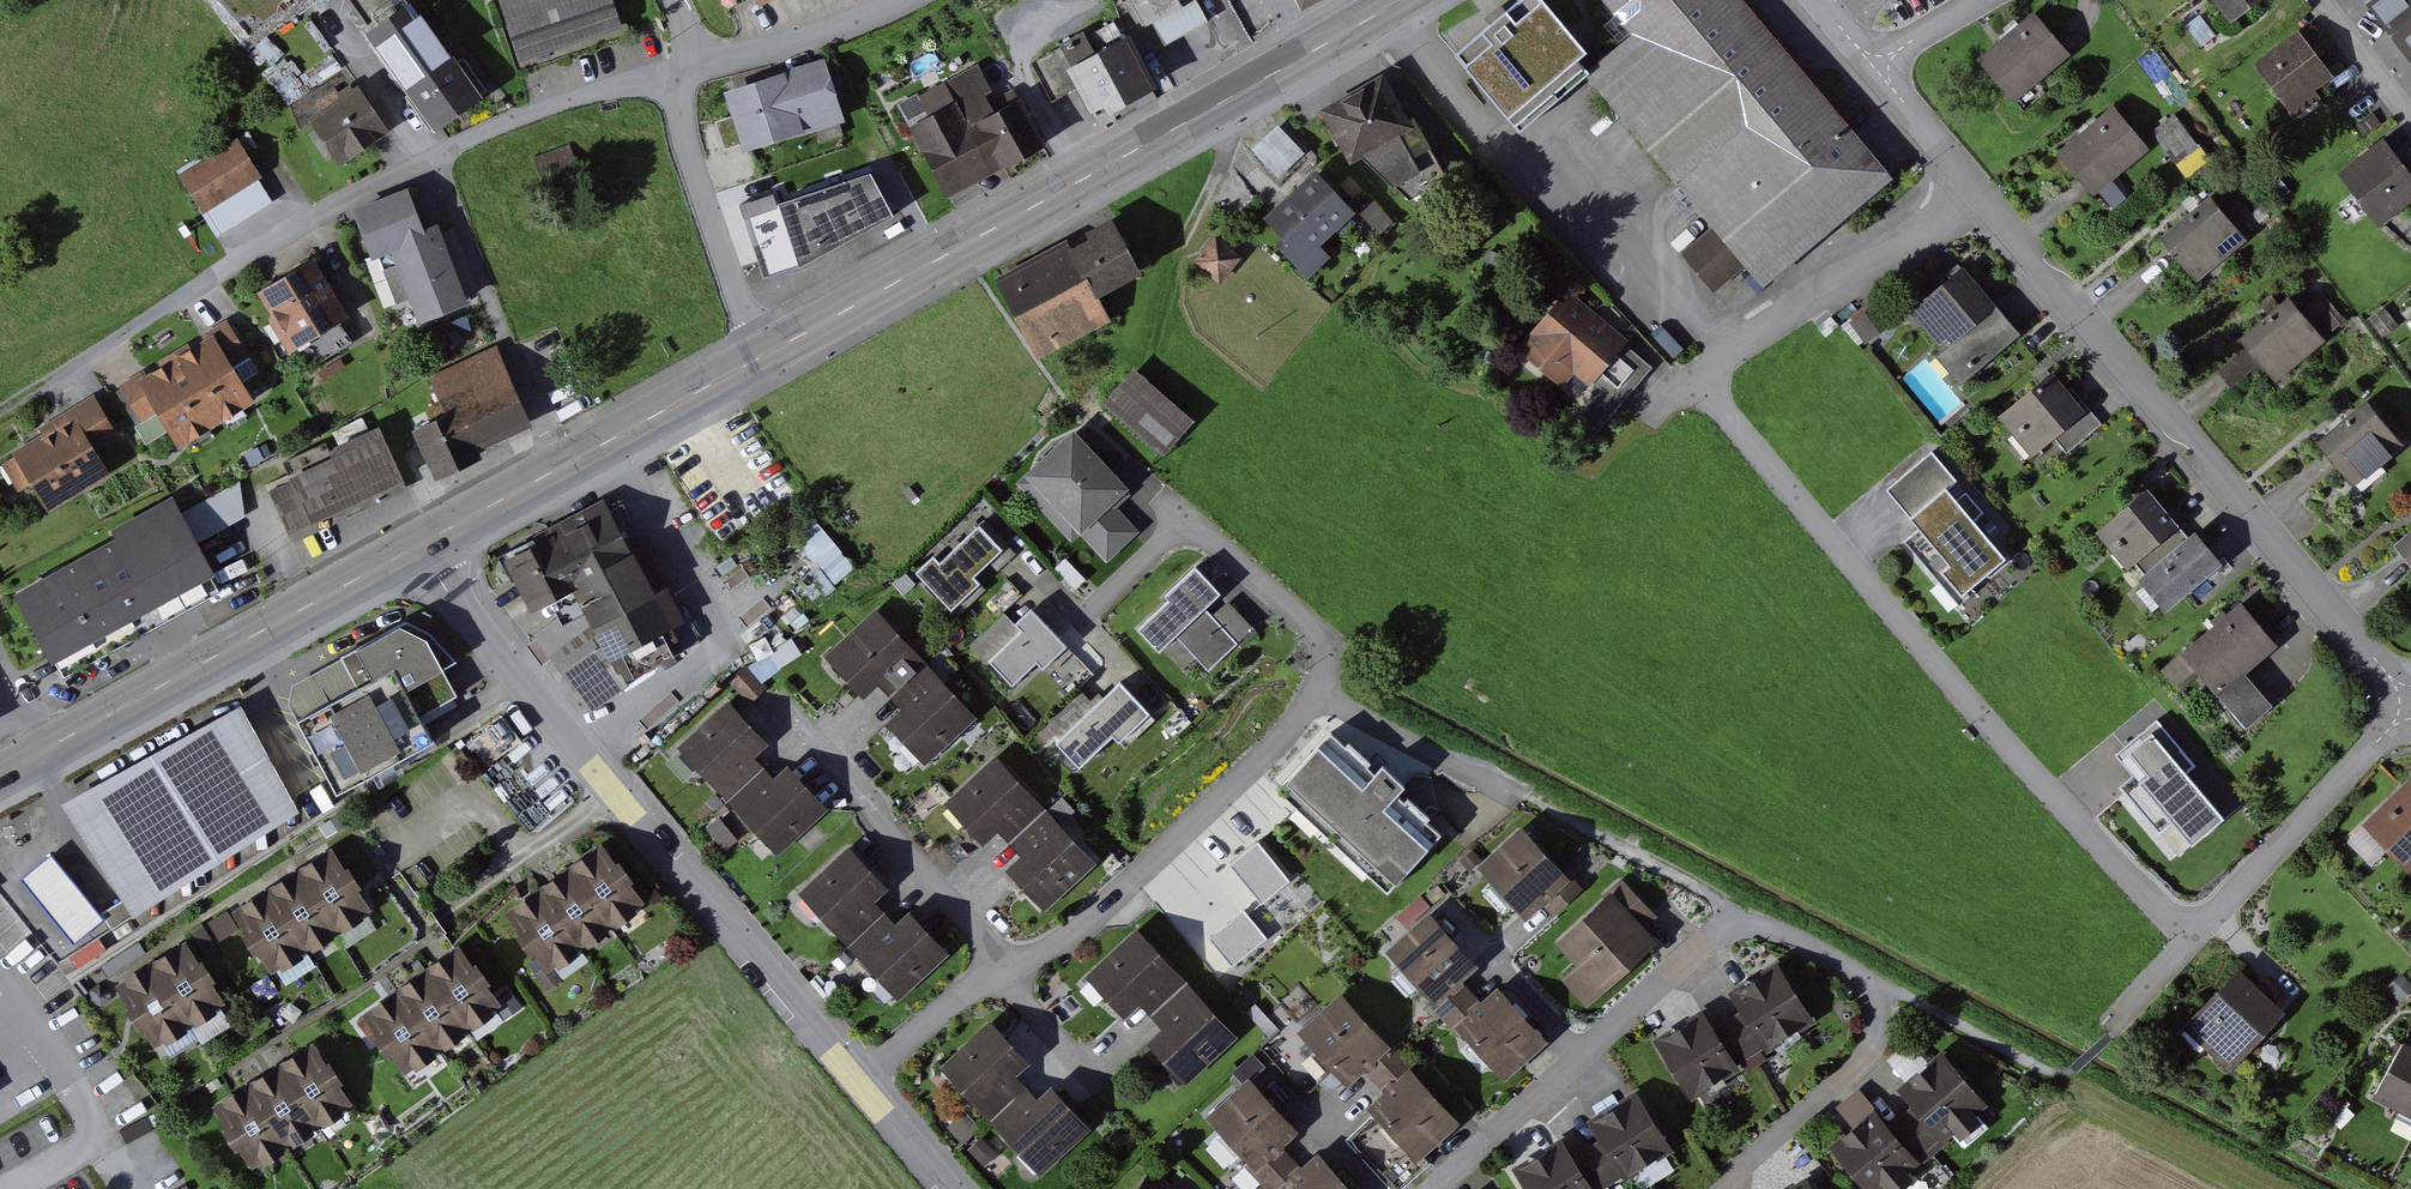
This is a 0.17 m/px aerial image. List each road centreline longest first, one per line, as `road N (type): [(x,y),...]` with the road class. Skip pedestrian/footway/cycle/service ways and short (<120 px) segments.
road 1 (residential): [(2186,943),(1697,383),(1974,185)]
road 2 (residential): [(1002,973),(1066,945),(1275,751),(1316,704),(1328,663),(1322,639),(1183,520),(1082,623)]
road 3 (primary): [(762,355),(1402,0)]
road 4 (residential): [(420,544),(457,602),(614,796),(862,1081)]
road 5 (residential): [(684,71),(548,108),(339,203),(79,368)]
road 6 (residential): [(2410,702),(1974,185)]
road 7 (residential): [(1432,1188),(1702,946),(1735,927),(1769,933),(1880,996)]
road 8 (primary): [(0,778),(420,544)]
road 9 (primary): [(420,544),(762,355)]
road 10 (residential): [(777,709),(1002,973)]
road 11 (residential): [(2186,943),(2410,702)]
road 12 (residential): [(762,355),(687,154),(684,71)]
road 13 (residential): [(1880,996),(1879,1035),(1715,1188)]
road 14 (residential): [(895,0),(807,38),(684,71)]
road 15 (residential): [(862,1081),(1002,973)]
road 16 (residential): [(1974,185),(1873,65)]
road 17 (residential): [(2320,0),(2410,118)]
road 18 (residential): [(862,1081),(952,1188)]
road 19 (residential): [(1002,973),(1088,1075)]
road 20 (residential): [(1873,65),(1983,0)]
road 21 (unclassified): [(2104,1038),(2186,943)]

